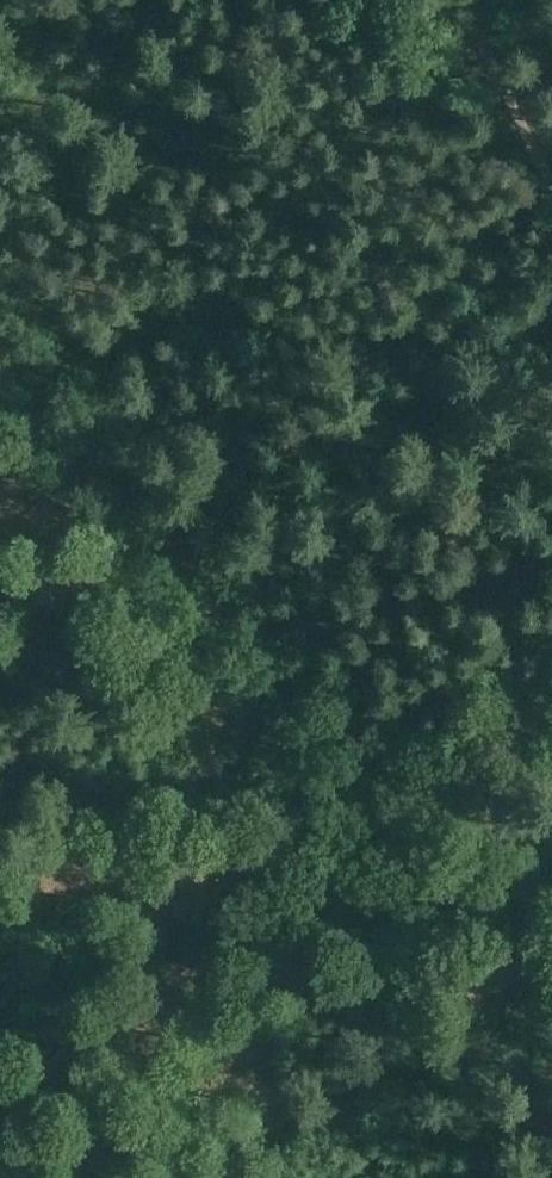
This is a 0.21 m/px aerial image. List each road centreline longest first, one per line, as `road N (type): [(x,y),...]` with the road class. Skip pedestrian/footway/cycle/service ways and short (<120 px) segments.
road 1 (track): [(0,1097),(551,737)]
road 2 (track): [(454,0),(551,182)]

